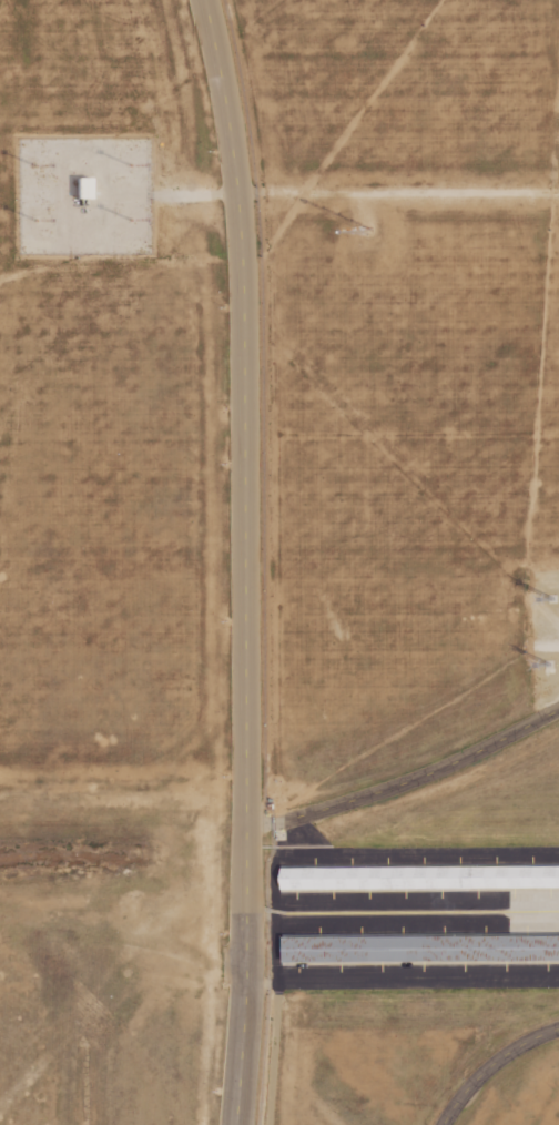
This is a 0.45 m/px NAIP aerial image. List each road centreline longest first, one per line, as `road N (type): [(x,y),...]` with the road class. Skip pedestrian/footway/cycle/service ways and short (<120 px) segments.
road 1 (residential): [(234,1124),(245,984),(243,294),(225,103),(205,0)]

